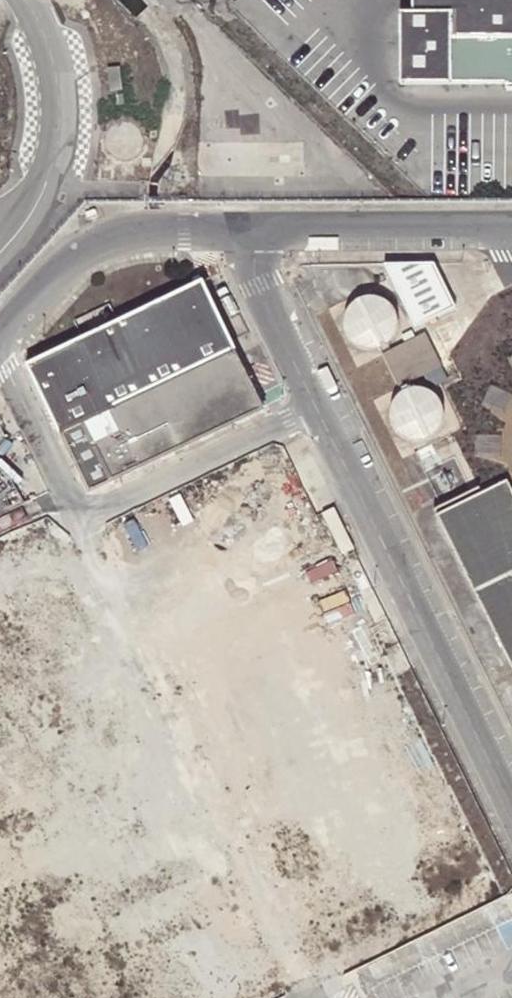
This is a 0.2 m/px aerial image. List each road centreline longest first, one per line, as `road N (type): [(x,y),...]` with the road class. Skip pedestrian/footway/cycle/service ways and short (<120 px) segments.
road 1 (unclassified): [(27,218),(51,172),(59,124),(48,45),(25,0)]

